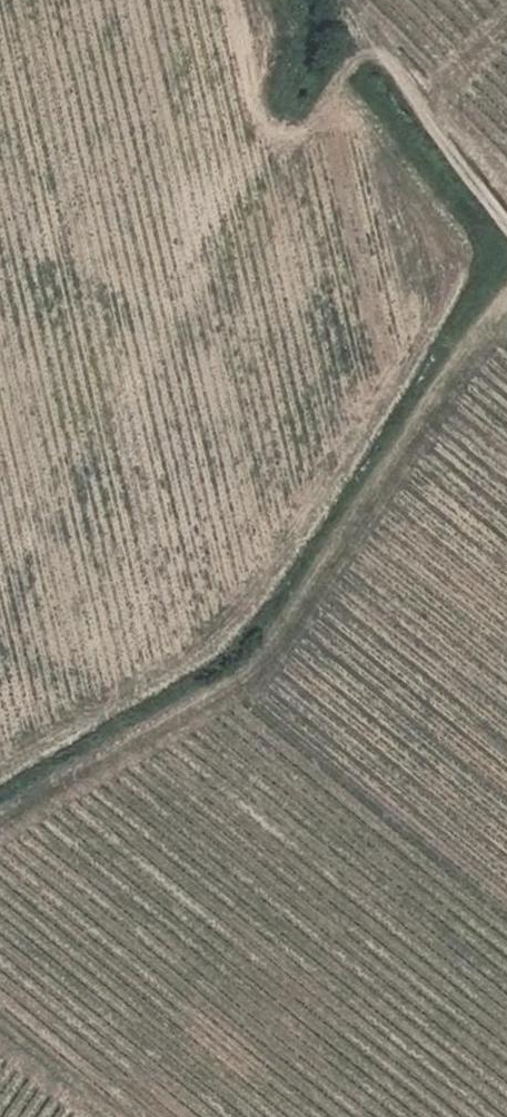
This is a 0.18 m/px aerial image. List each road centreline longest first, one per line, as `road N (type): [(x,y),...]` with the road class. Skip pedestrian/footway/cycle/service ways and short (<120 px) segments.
road 1 (track): [(321,0),(506,245)]

